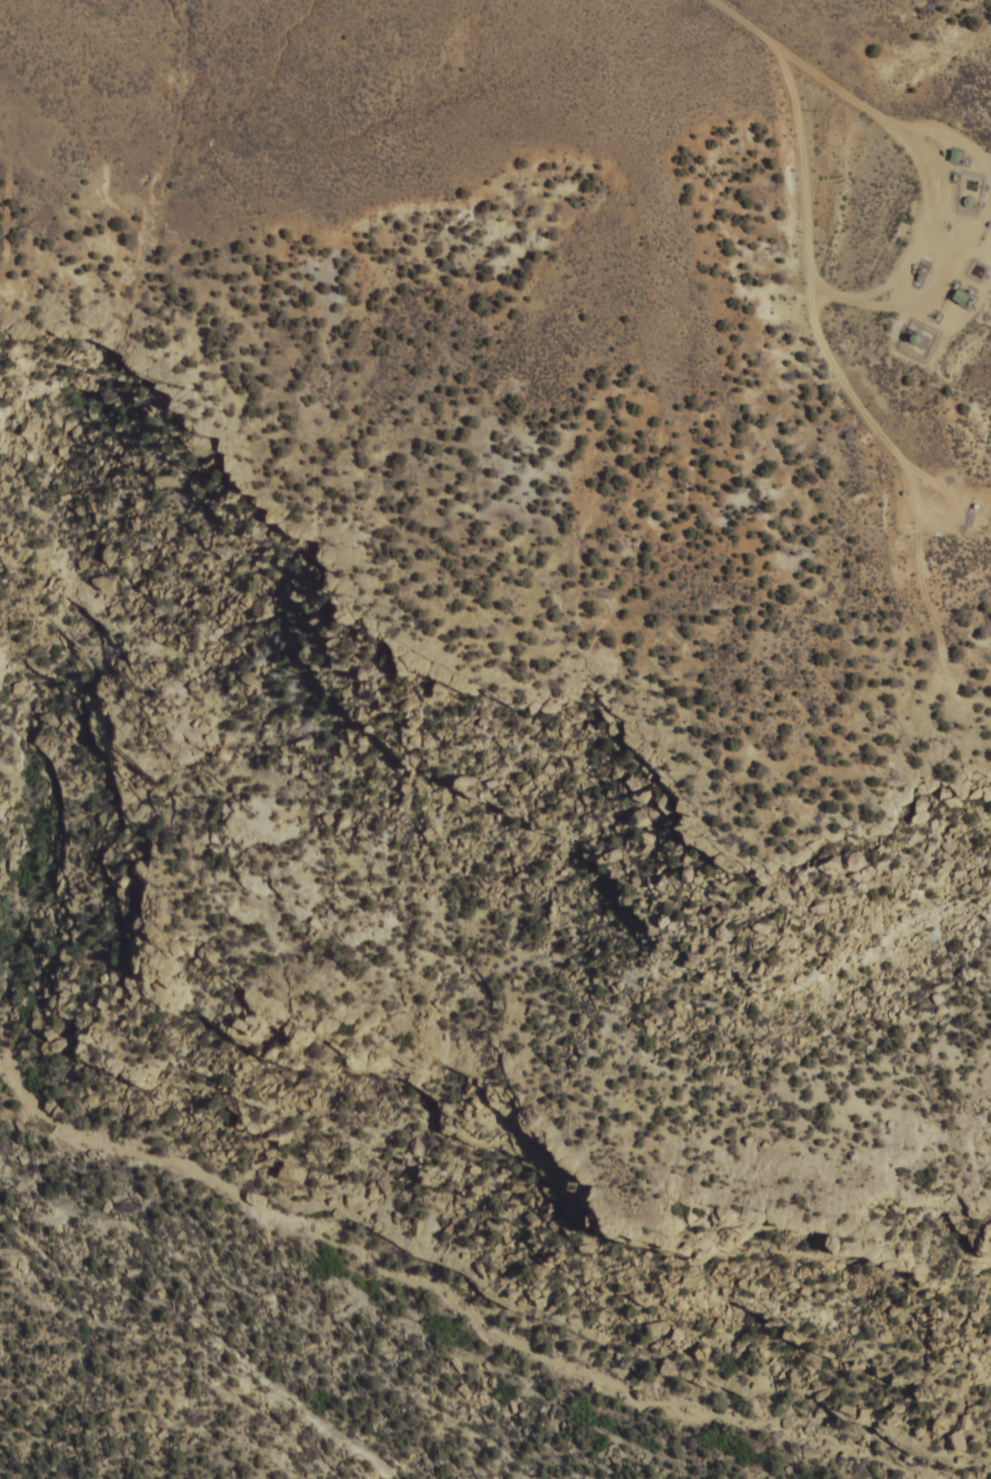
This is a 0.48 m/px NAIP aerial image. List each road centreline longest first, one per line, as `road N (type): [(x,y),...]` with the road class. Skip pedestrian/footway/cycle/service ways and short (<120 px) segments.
road 1 (residential): [(732,0),(825,73),(910,181),(899,211),(851,279),(849,317),(901,450)]

